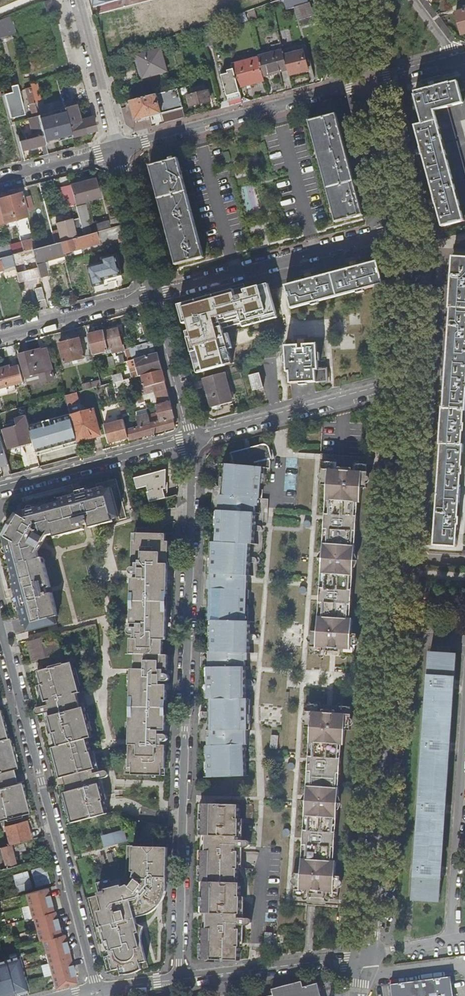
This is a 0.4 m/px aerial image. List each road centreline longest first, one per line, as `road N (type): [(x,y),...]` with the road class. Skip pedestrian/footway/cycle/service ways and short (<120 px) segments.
road 1 (residential): [(367,956),(406,383)]
road 2 (residential): [(179,979),(194,441)]
road 3 (residential): [(0,629),(96,991)]
road 4 (residential): [(118,150),(369,83)]
road 5 (residential): [(400,228),(155,295)]
road 6 (residential): [(194,441),(406,383)]
road 7 (residential): [(0,491),(194,441)]
road 8 (residential): [(179,979),(367,956)]
road 9 (residential): [(155,295),(0,337)]
road 10 (residential): [(406,383),(400,228)]
road 11 (residential): [(79,0),(118,150)]
road 12 (residential): [(194,441),(155,295)]
road 13 (residential): [(155,295),(118,150)]
road 14 (residential): [(400,228),(369,83)]
road 15 (residential): [(0,181),(118,150)]

